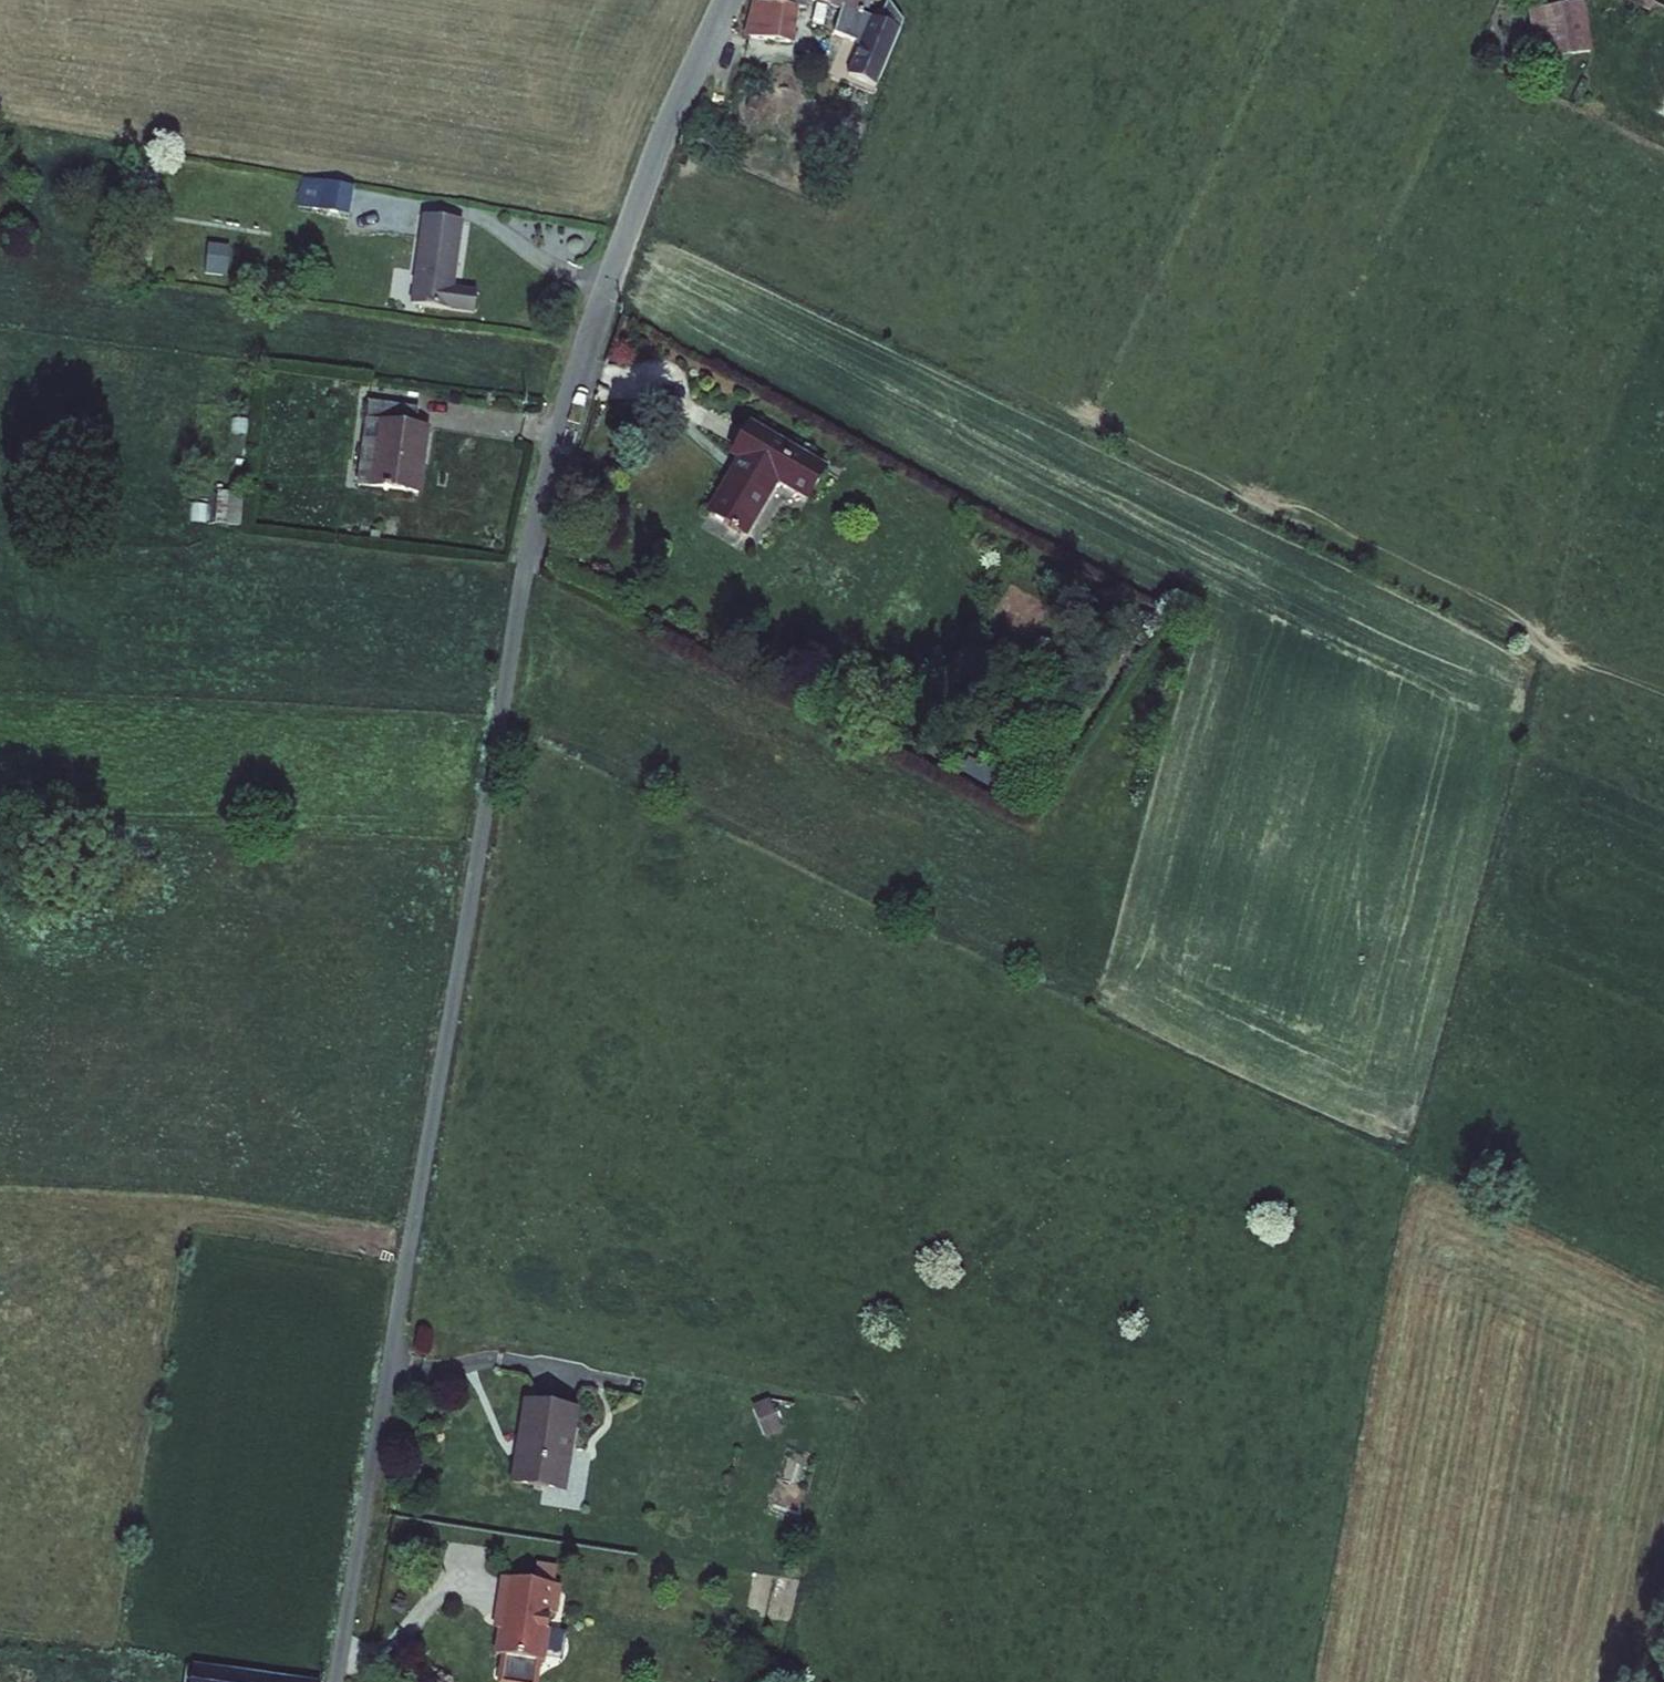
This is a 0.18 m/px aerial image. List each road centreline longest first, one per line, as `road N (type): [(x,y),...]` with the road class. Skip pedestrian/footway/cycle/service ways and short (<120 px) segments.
road 1 (residential): [(339,1681),(530,546),(601,305),(667,127),(727,0)]

